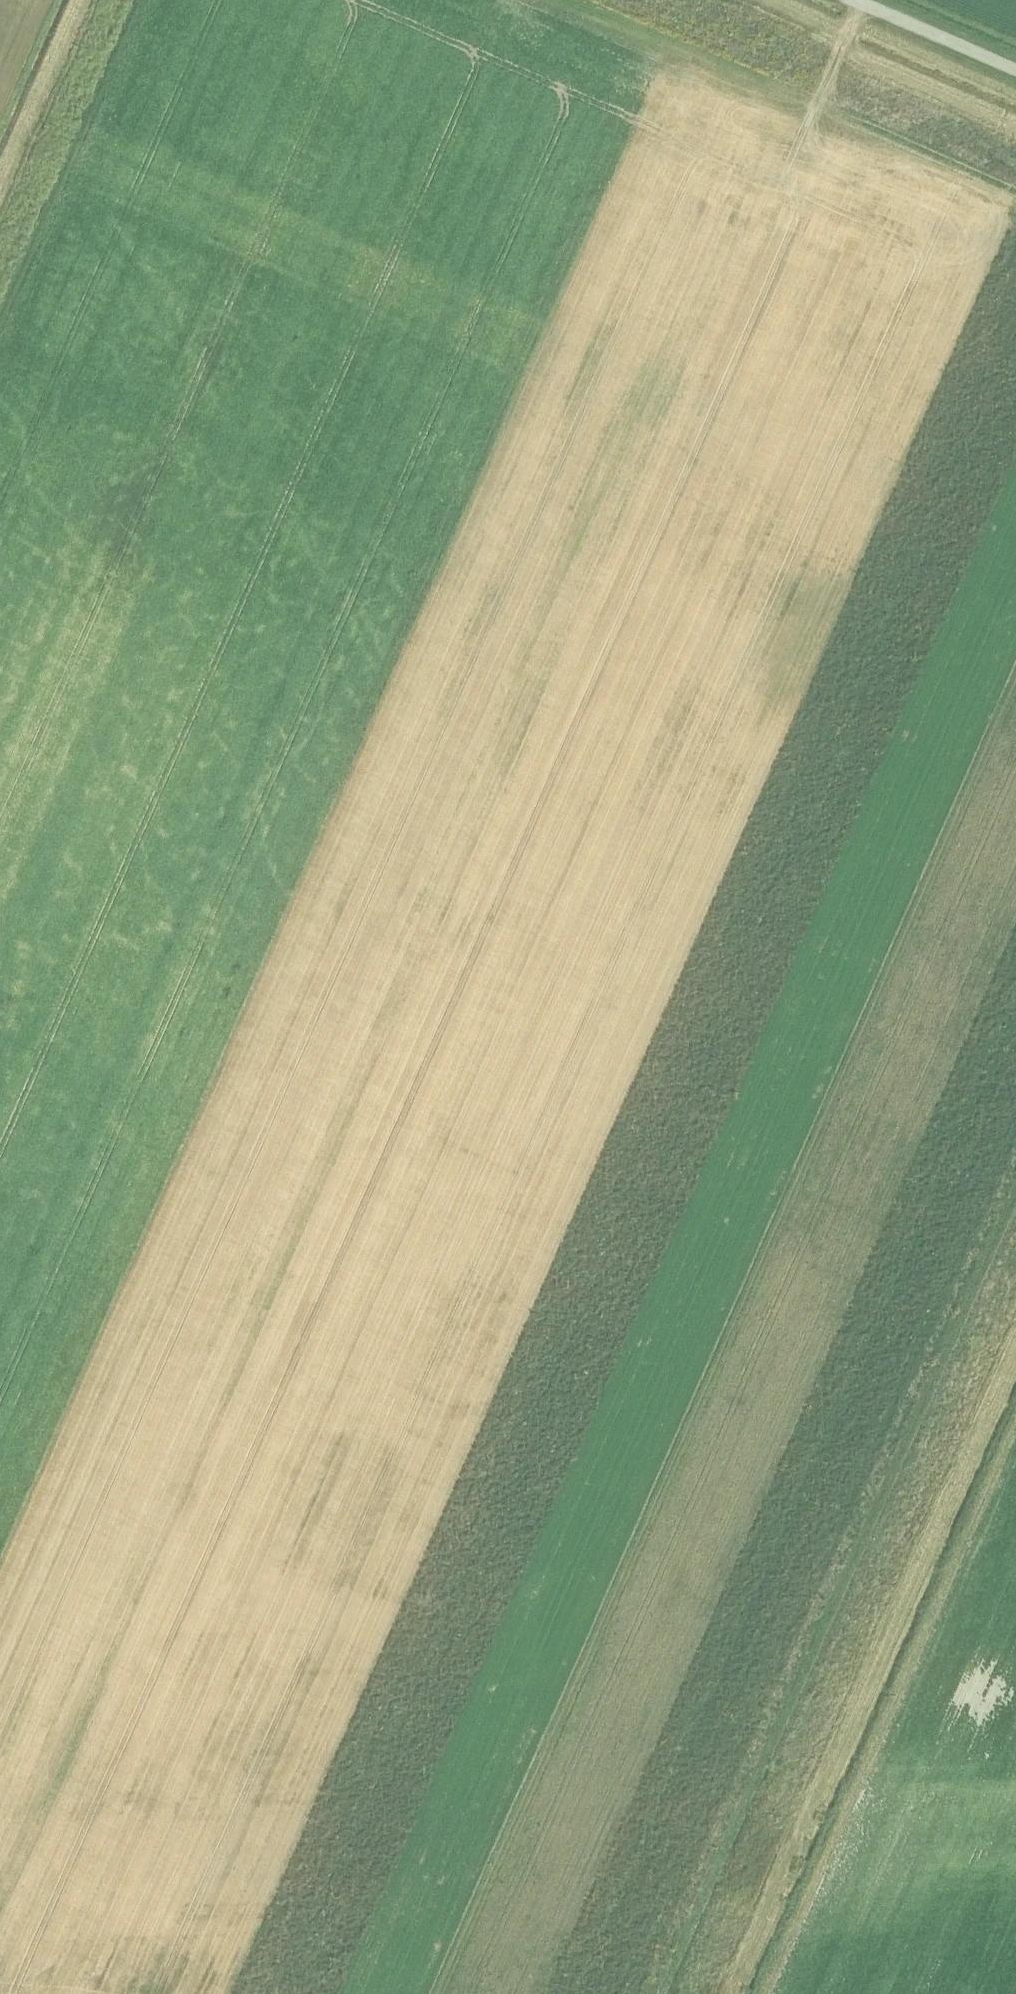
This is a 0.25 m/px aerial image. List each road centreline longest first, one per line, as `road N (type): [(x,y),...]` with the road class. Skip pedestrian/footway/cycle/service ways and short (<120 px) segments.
road 1 (unclassified): [(1015,68),(860,0)]

